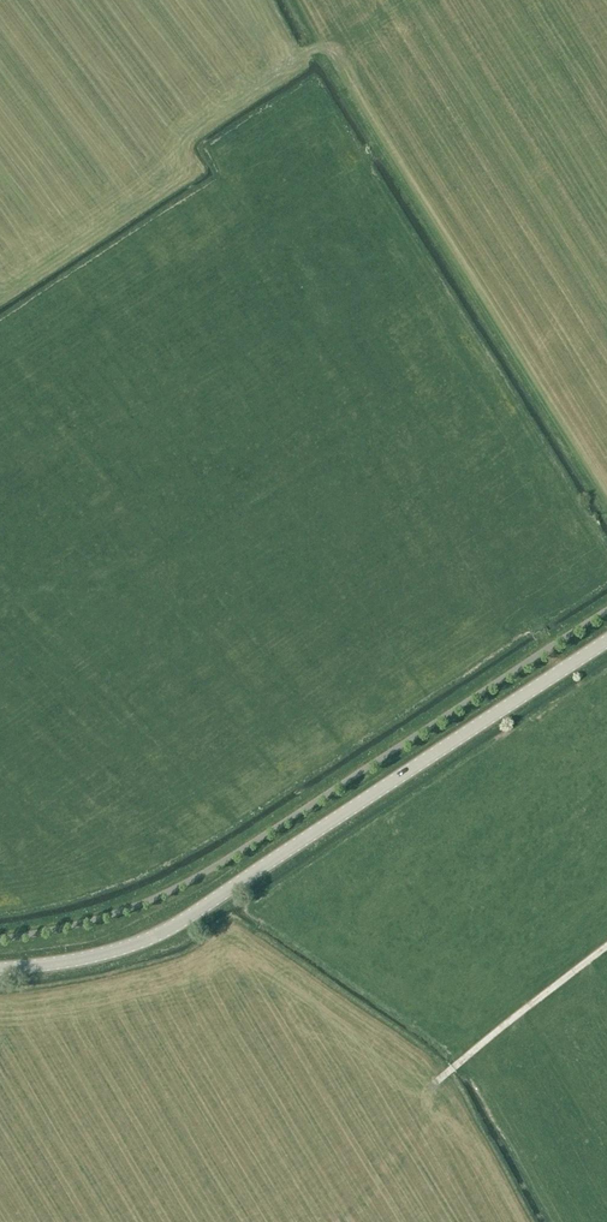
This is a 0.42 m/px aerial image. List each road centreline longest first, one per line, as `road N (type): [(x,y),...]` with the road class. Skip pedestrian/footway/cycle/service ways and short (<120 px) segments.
road 1 (secondary): [(0,970),(79,960),(155,937),(606,643)]
road 2 (track): [(606,946),(445,1074)]

